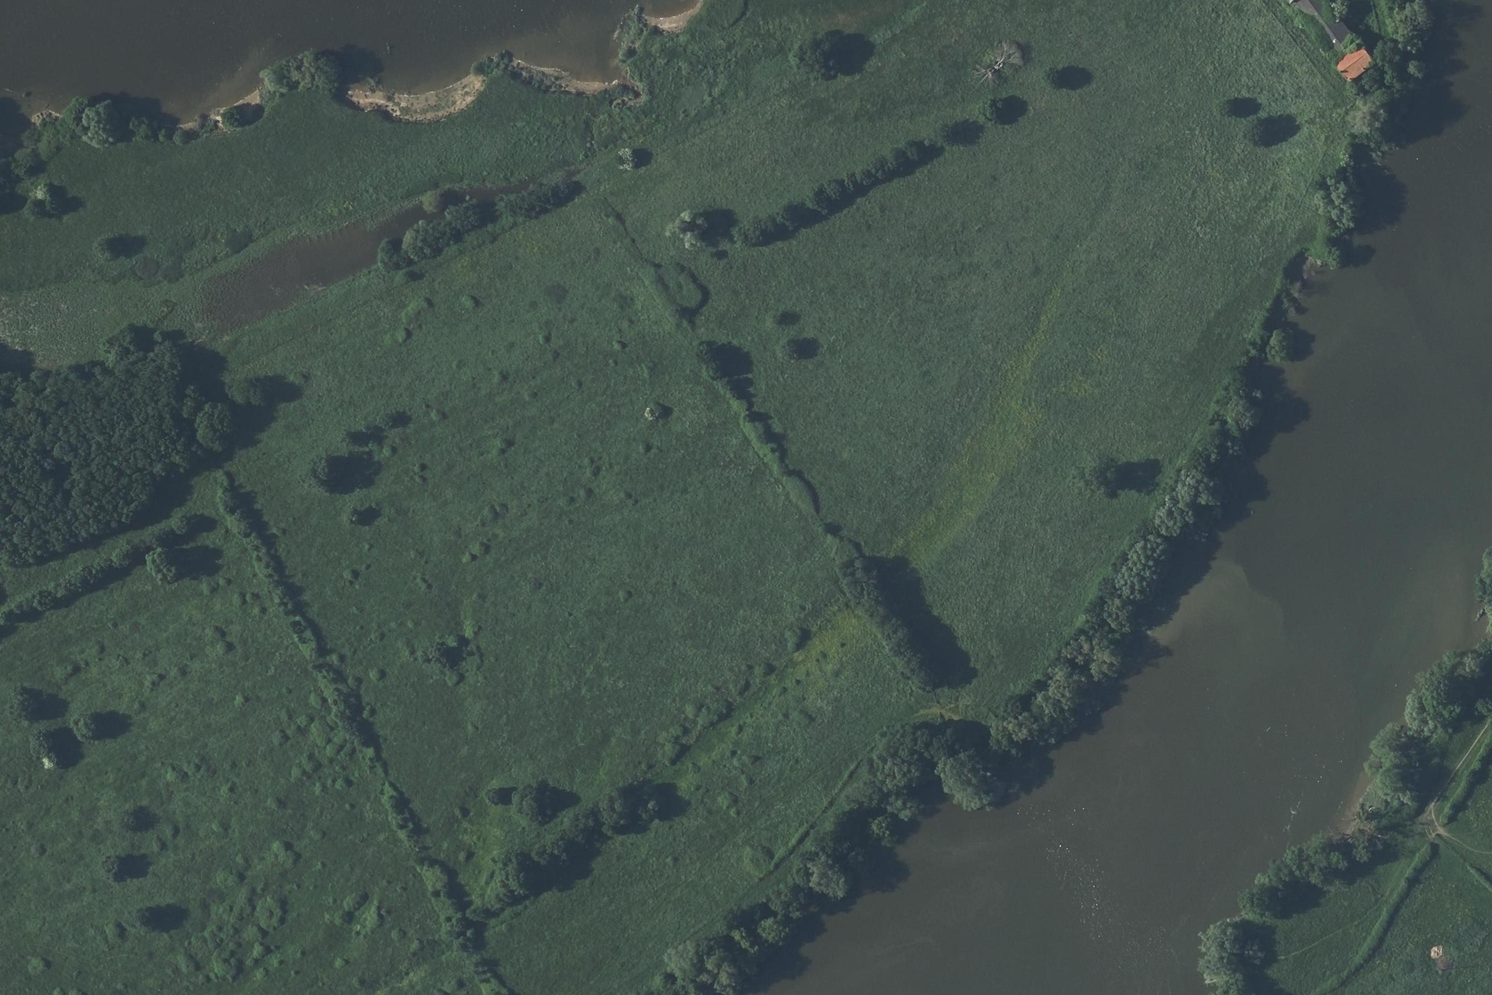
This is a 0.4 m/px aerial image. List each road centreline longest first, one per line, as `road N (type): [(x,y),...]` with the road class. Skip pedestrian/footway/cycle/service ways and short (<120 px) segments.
road 1 (track): [(659,350),(724,395),(884,642),(965,747),(1114,985),(1132,994)]
road 2 (track): [(940,720),(897,705),(767,818),(491,994)]
road 3 (track): [(1161,994),(1294,960),(1365,903),(1491,727)]

